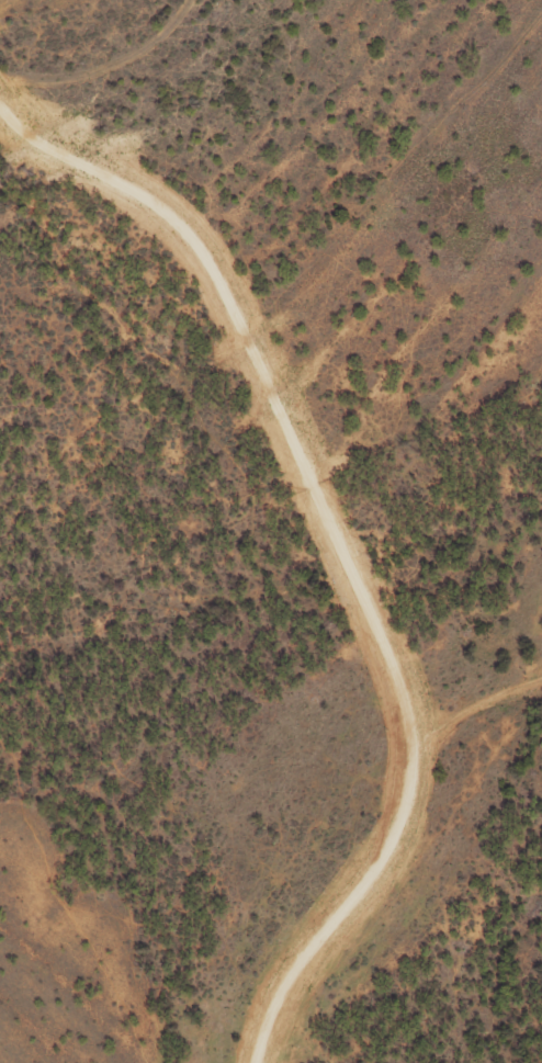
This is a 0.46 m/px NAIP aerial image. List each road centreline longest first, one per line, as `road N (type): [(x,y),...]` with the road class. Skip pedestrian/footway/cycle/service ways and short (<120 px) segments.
road 1 (track): [(416,750),(541,661)]

